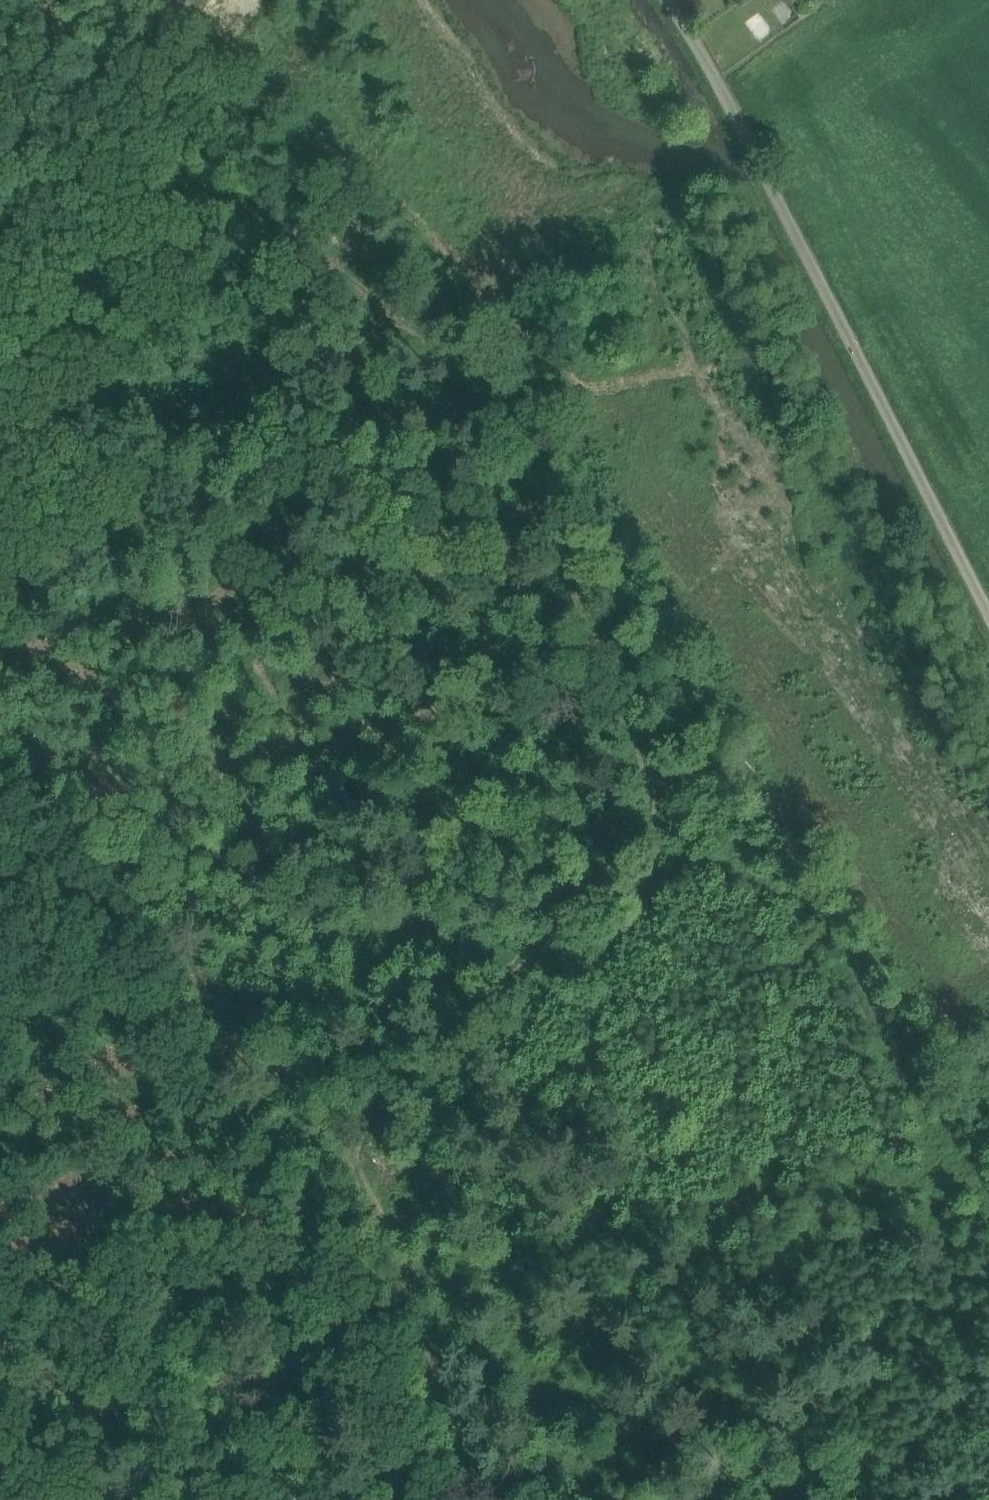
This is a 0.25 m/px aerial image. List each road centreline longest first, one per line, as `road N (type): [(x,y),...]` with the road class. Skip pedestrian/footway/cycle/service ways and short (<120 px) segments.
road 1 (unclassified): [(988,607),(735,107),(667,0)]

